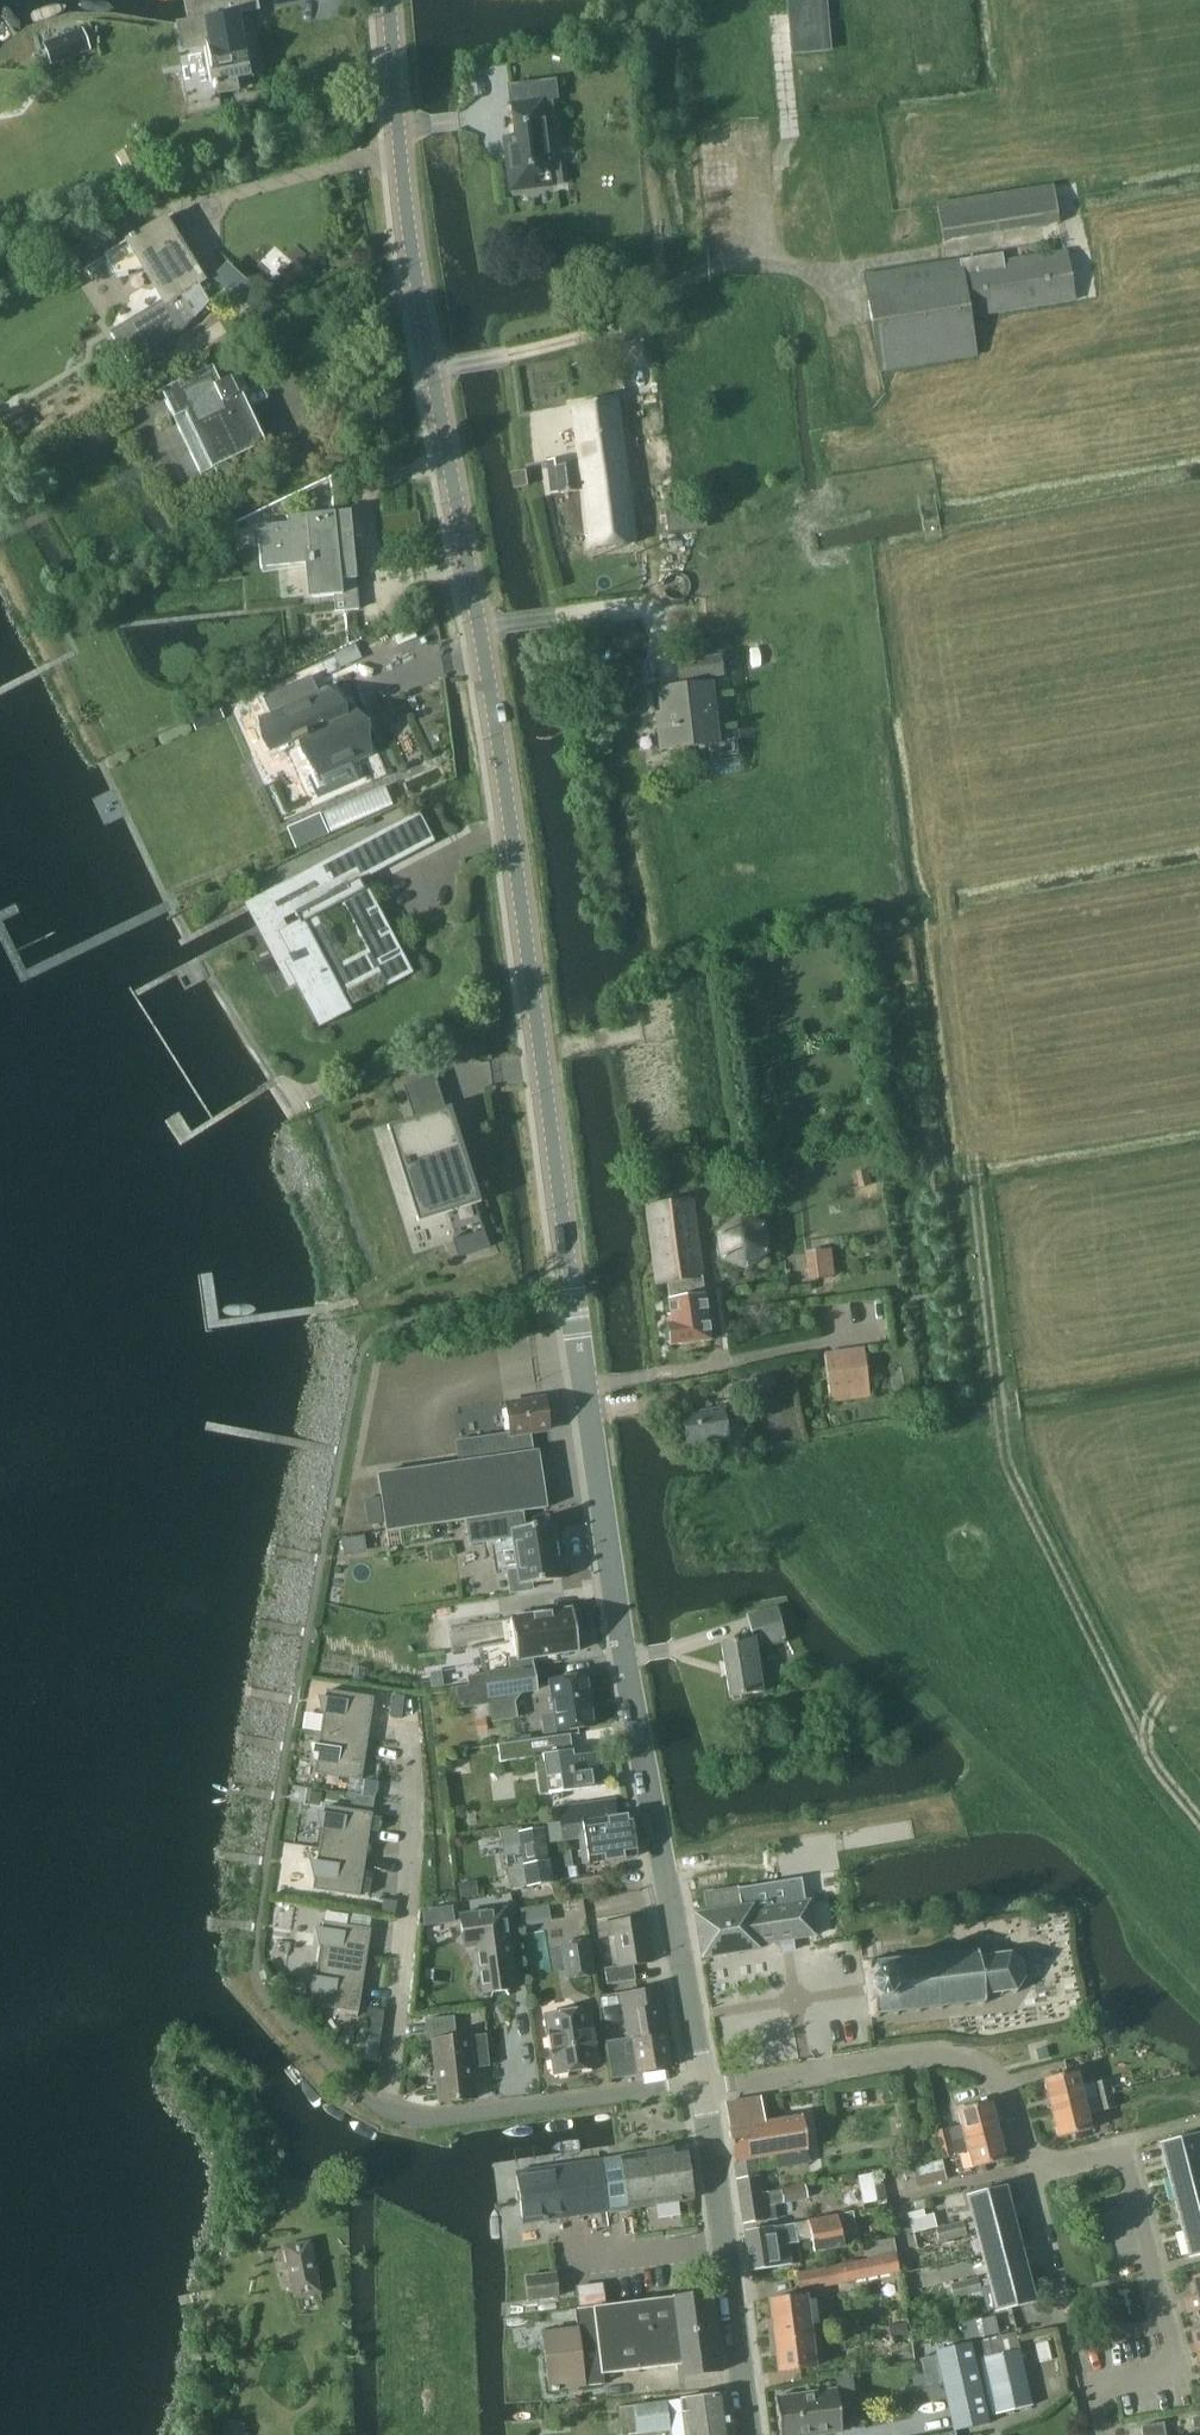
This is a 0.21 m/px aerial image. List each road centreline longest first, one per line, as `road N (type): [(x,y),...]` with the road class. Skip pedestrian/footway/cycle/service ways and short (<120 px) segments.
road 1 (tertiary): [(694,2080),(574,1302),(513,824),(403,176),(390,0)]
road 2 (track): [(1199,1814),(1144,1743),(1005,1455),(948,902)]
road 3 (residential): [(694,2080),(430,2115),(390,2107),(412,1870),(406,1721)]
road 4 (residential): [(1034,2170),(1127,2149),(1179,2367),(1095,2386),(1103,2434)]
road 5 (residential): [(694,2080),(913,2051),(965,2054),(1002,2080),(1034,2170)]
road 6 (tertiary): [(748,2434),(717,2233)]
road 7 (residential): [(1034,2170),(1071,2326)]
road 8 (residential): [(717,2233),(562,2255)]
road 9 (tertiary): [(717,2233),(694,2080)]

